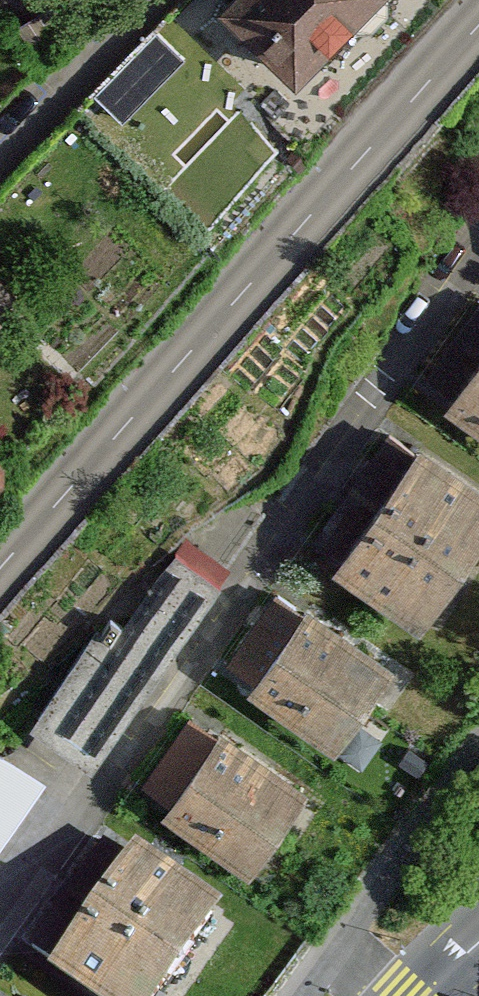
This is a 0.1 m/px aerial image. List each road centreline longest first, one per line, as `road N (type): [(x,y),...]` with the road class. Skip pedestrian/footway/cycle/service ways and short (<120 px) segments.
road 1 (residential): [(0,932),(478,261)]
road 2 (tertiary): [(0,579),(478,42)]
road 3 (residential): [(0,162),(152,0)]

